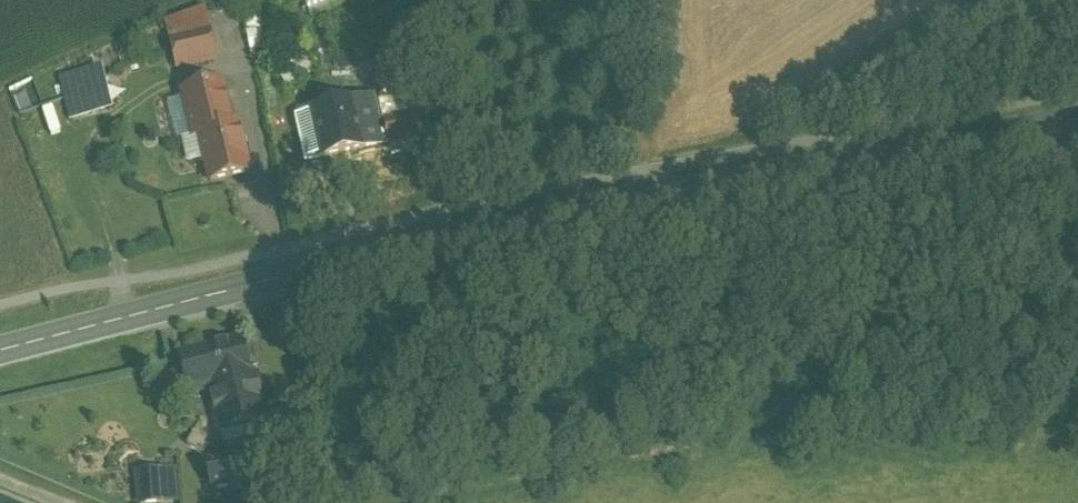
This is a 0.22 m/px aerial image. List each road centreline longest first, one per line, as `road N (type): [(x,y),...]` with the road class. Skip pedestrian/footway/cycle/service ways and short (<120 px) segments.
road 1 (primary): [(0,355),(565,218),(1077,123)]

